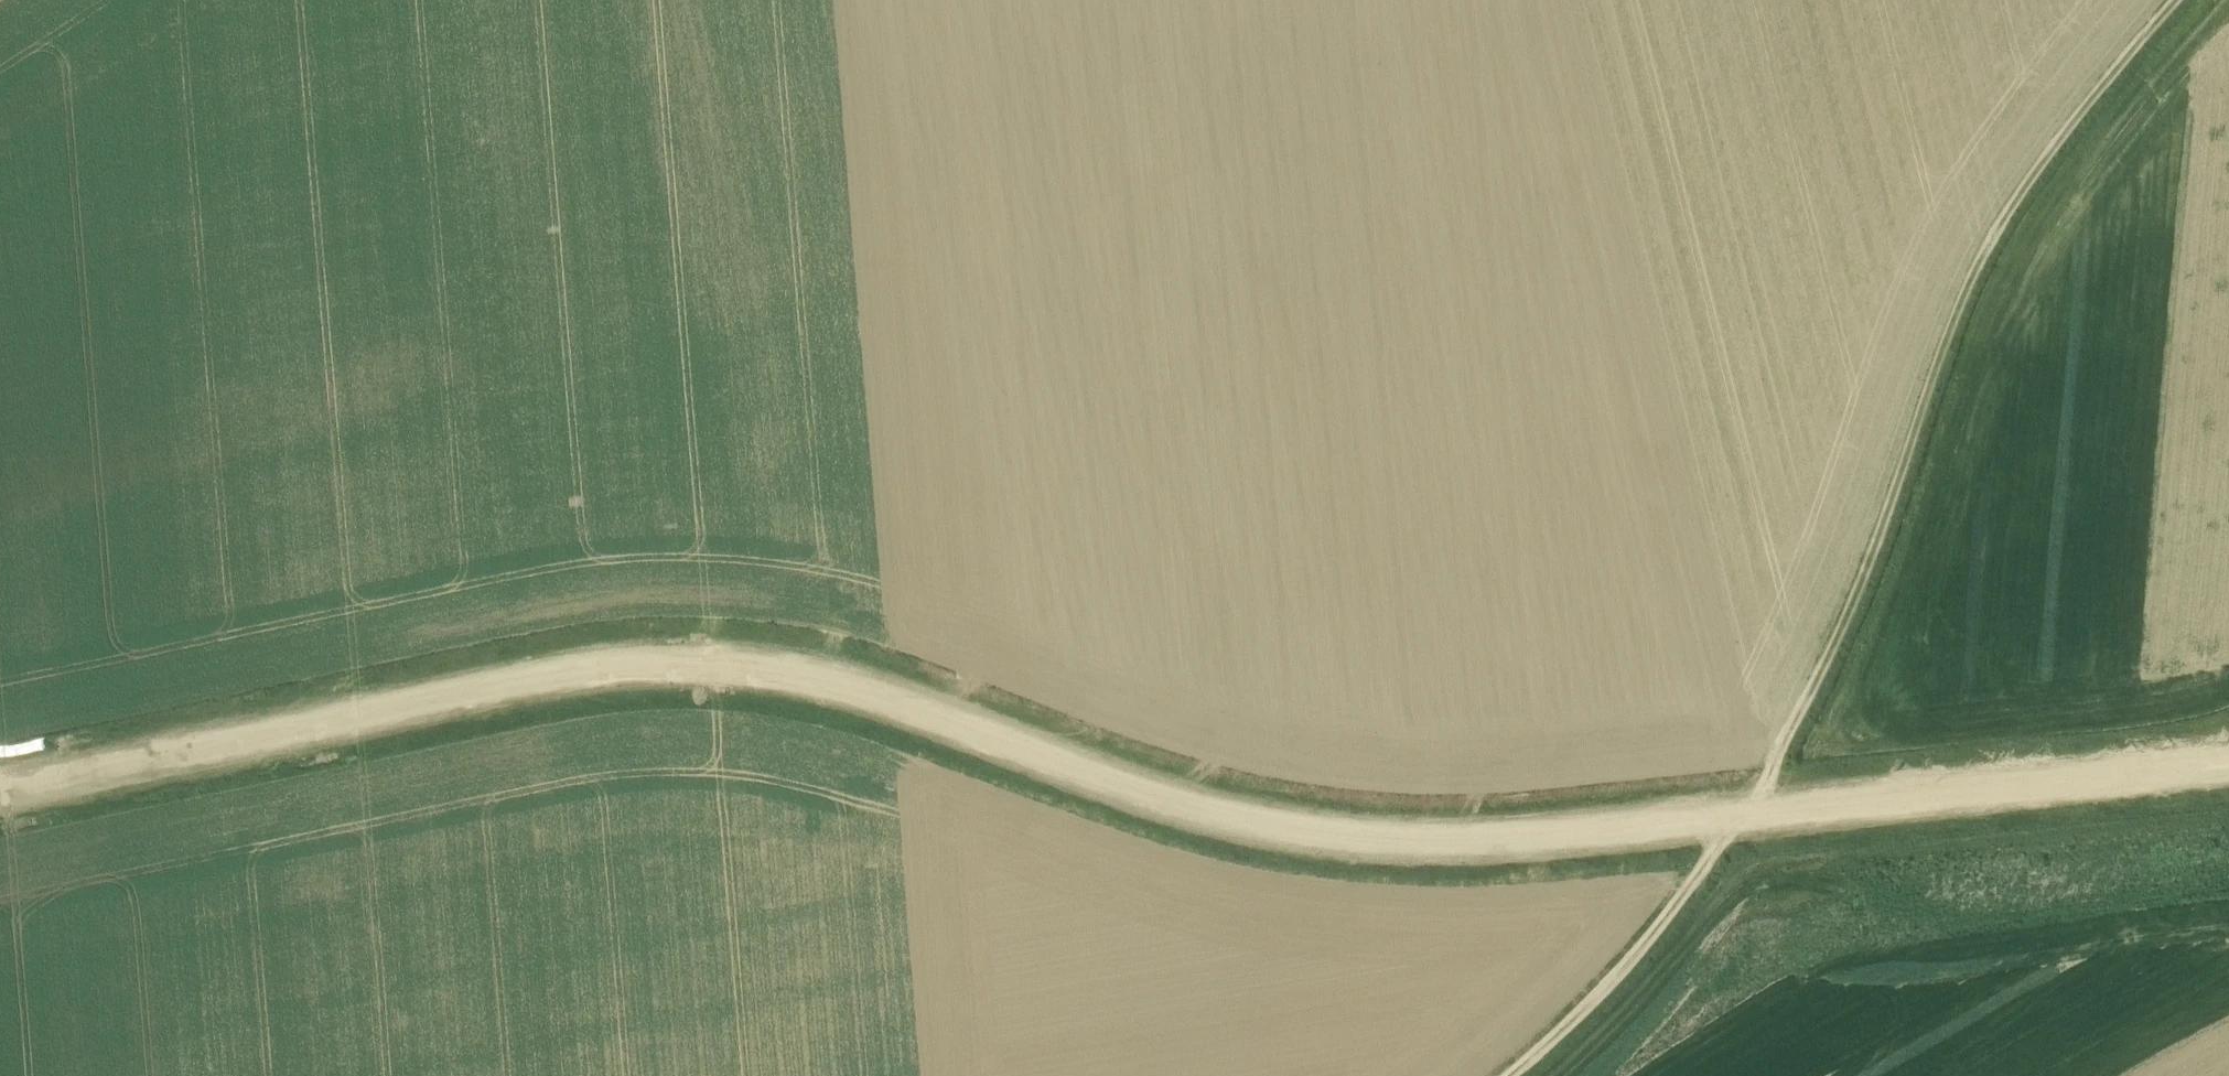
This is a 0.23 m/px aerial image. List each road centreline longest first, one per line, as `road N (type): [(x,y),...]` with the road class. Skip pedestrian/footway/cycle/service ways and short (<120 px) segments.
road 1 (track): [(2177,0),(2101,88),(1977,263),(1871,563),(1738,819),(1627,967),(1509,1075)]

